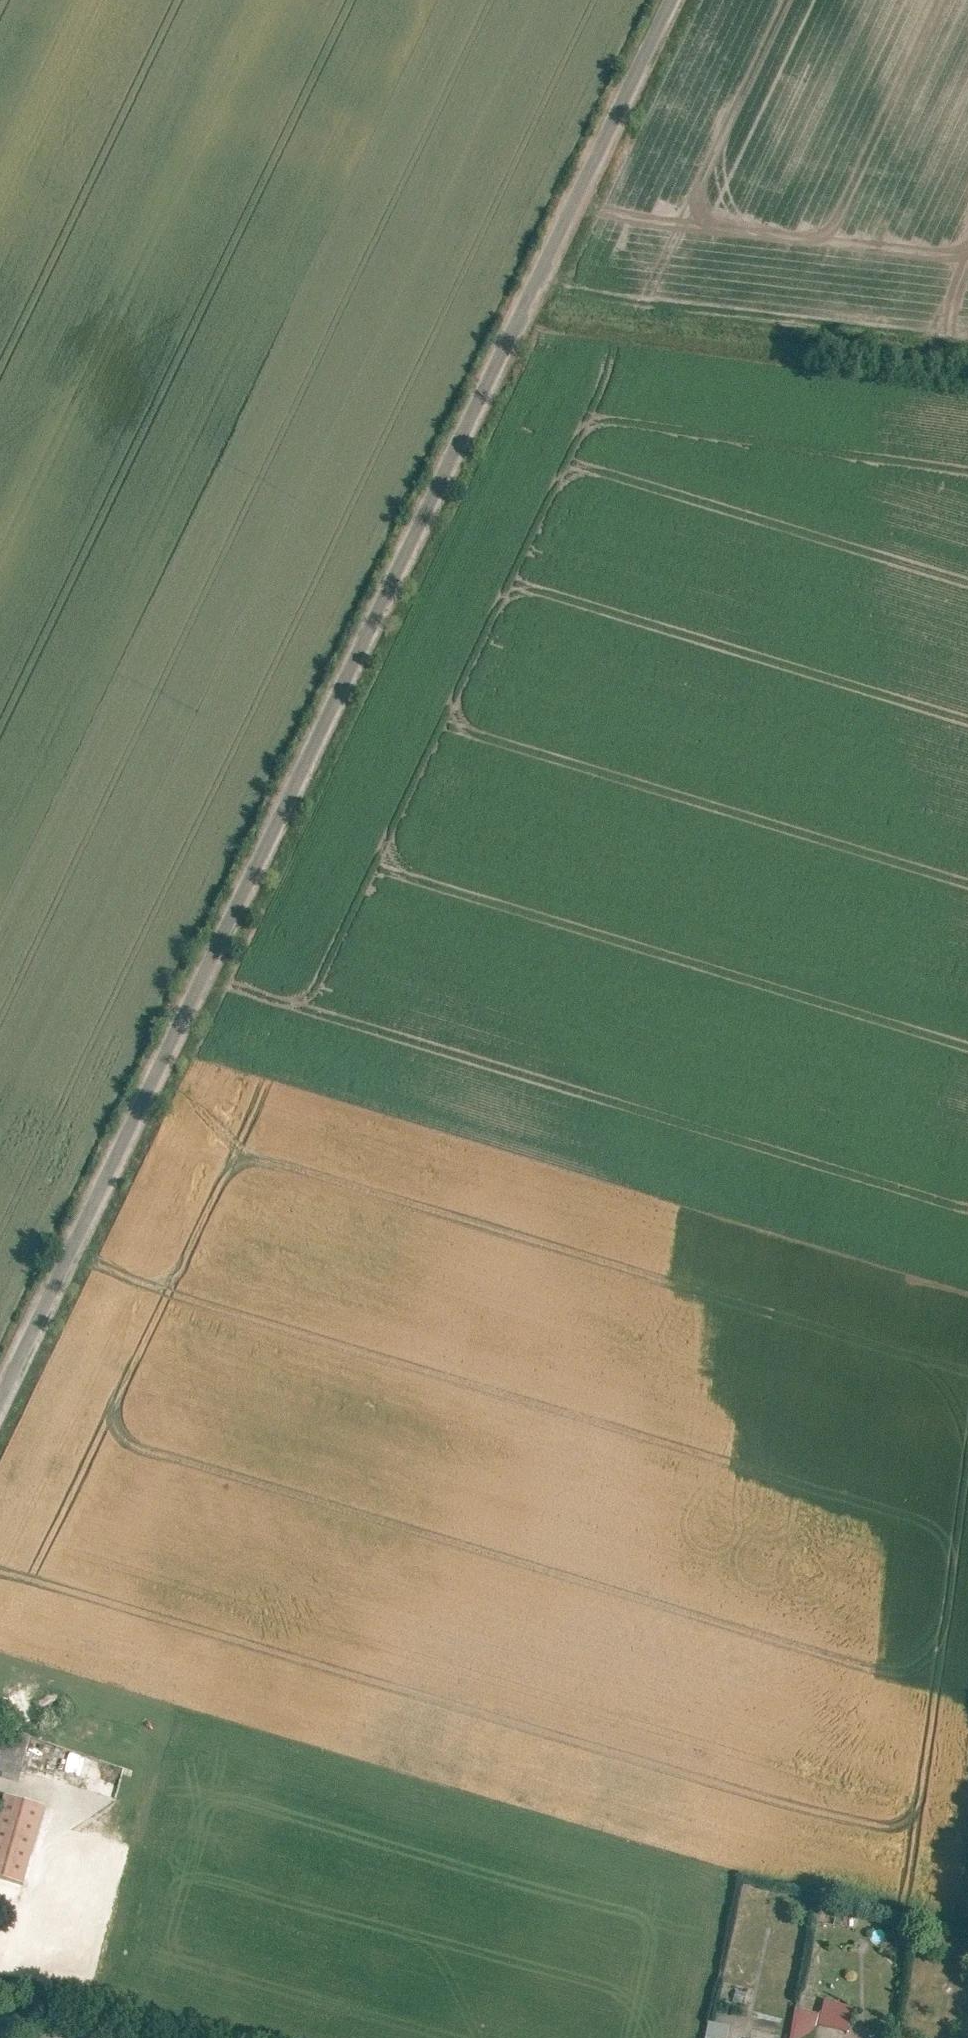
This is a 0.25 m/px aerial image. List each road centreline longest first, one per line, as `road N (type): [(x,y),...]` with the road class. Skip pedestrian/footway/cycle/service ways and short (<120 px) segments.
road 1 (unclassified): [(680,0),(0,1414)]

